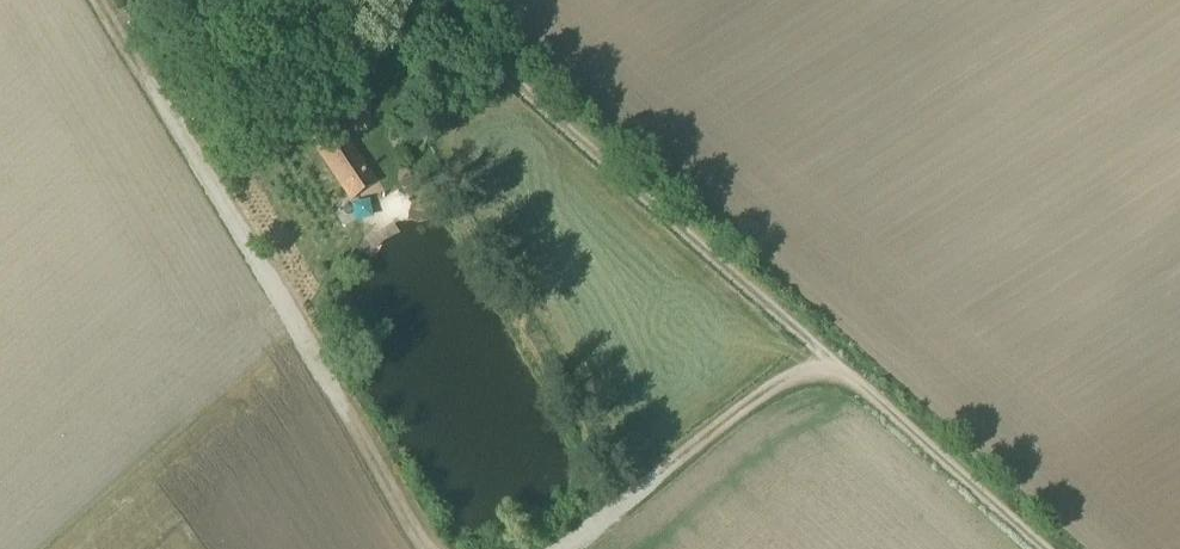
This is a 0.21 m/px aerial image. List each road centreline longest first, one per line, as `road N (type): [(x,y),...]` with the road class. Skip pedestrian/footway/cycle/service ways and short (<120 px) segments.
road 1 (unclassified): [(1051,548),(423,0)]
road 2 (track): [(432,548),(105,0)]
road 3 (track): [(843,362),(803,364),(558,548)]

